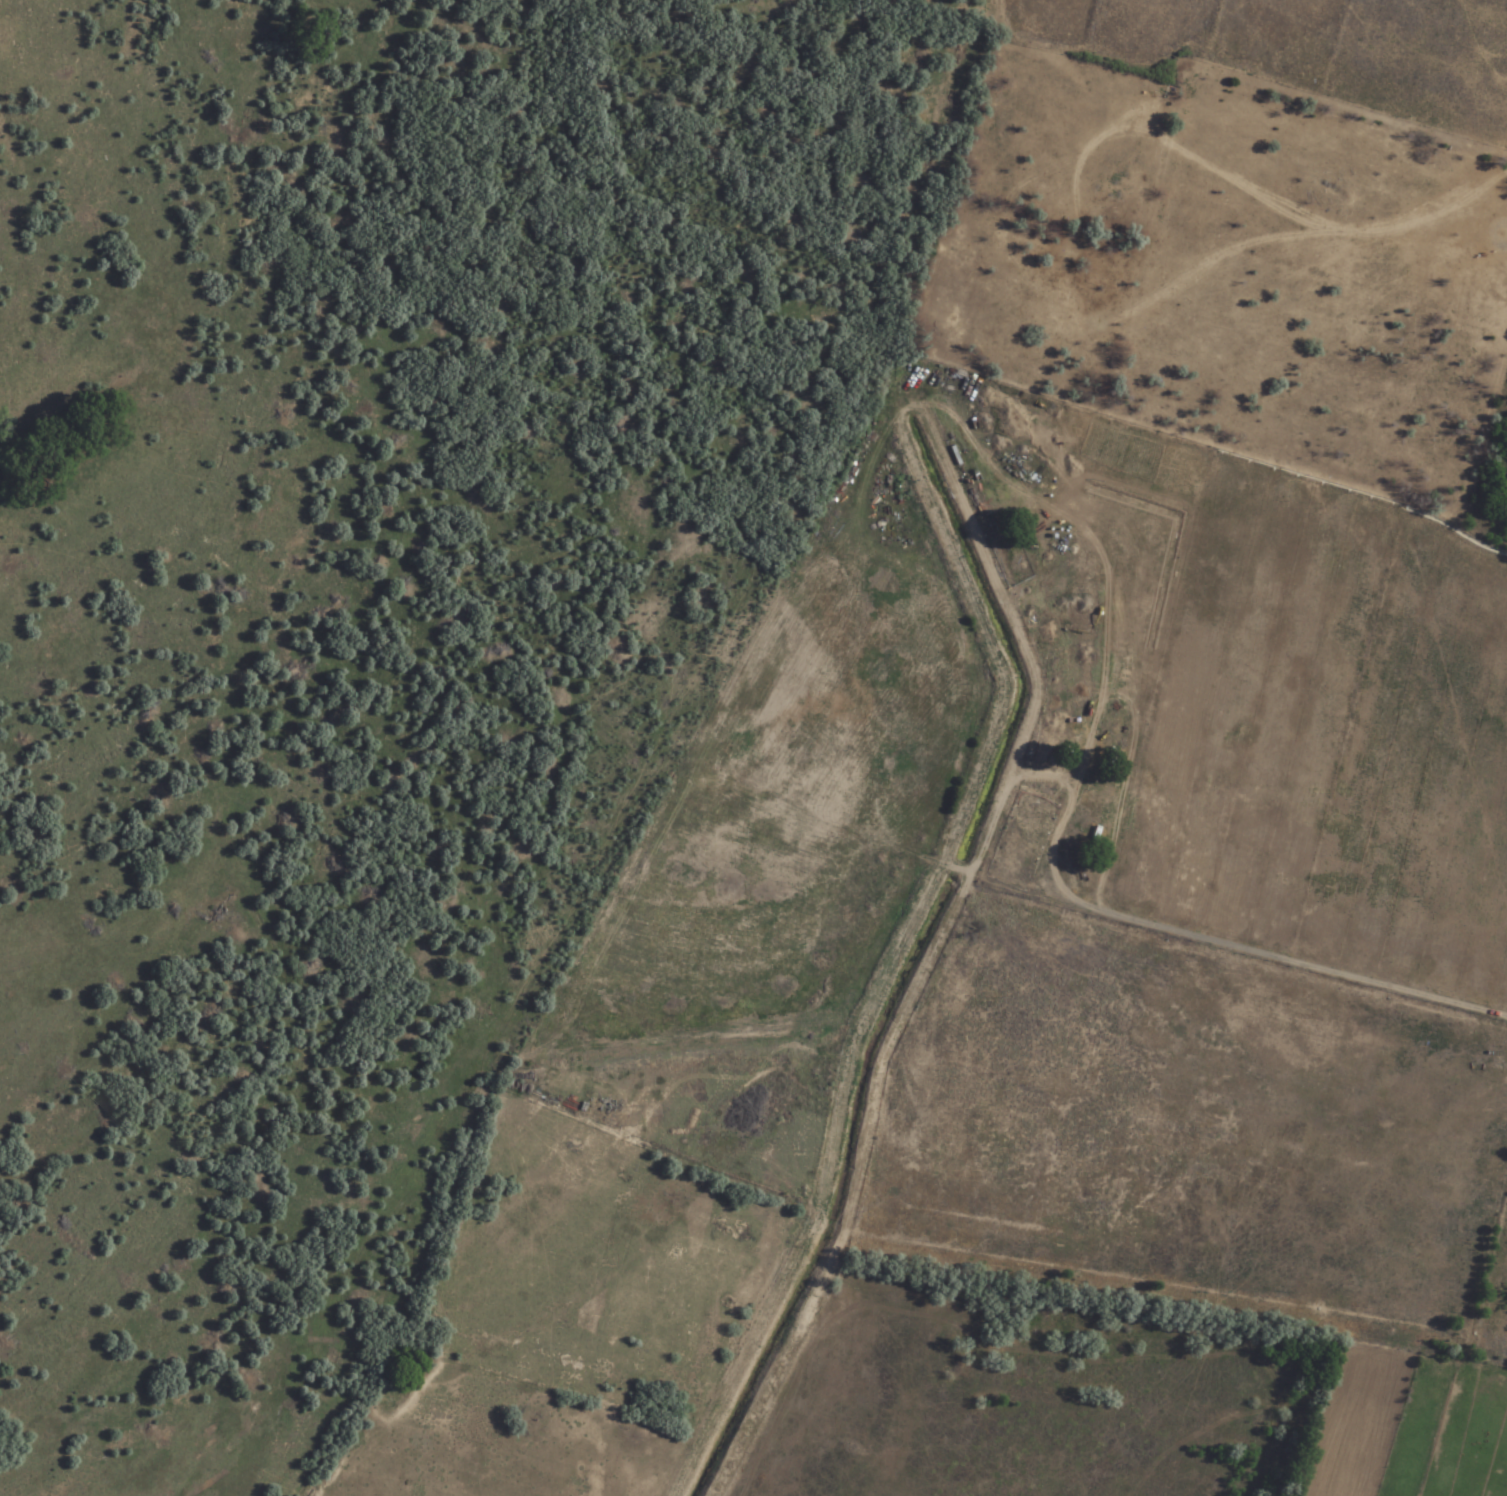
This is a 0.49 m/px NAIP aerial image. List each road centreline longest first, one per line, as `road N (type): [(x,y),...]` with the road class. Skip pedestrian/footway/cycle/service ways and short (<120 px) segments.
road 1 (residential): [(1237,1495),(1192,1442),(1118,1378),(954,1278),(870,1239),(790,1224),(681,1219),(602,1234),(528,1288),(443,1358),(340,1495)]
road 2 (residential): [(772,1270),(935,1371),(1093,1495)]
road 3 (residential): [(167,1495),(136,1477),(0,1336)]

